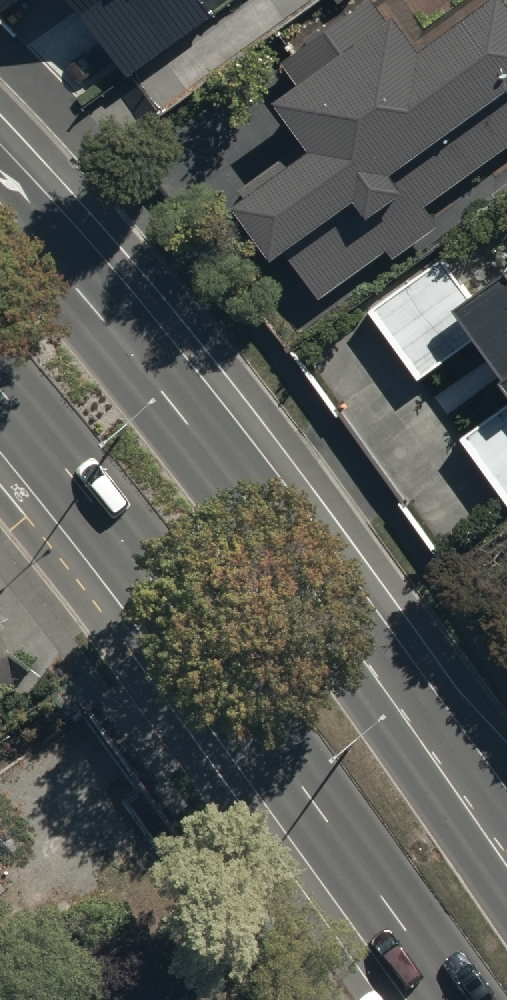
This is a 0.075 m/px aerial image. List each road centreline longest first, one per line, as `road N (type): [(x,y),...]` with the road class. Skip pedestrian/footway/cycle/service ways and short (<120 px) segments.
road 1 (primary): [(0,207),(229,479),(506,868)]
road 2 (primary): [(456,999),(81,488),(0,396)]

